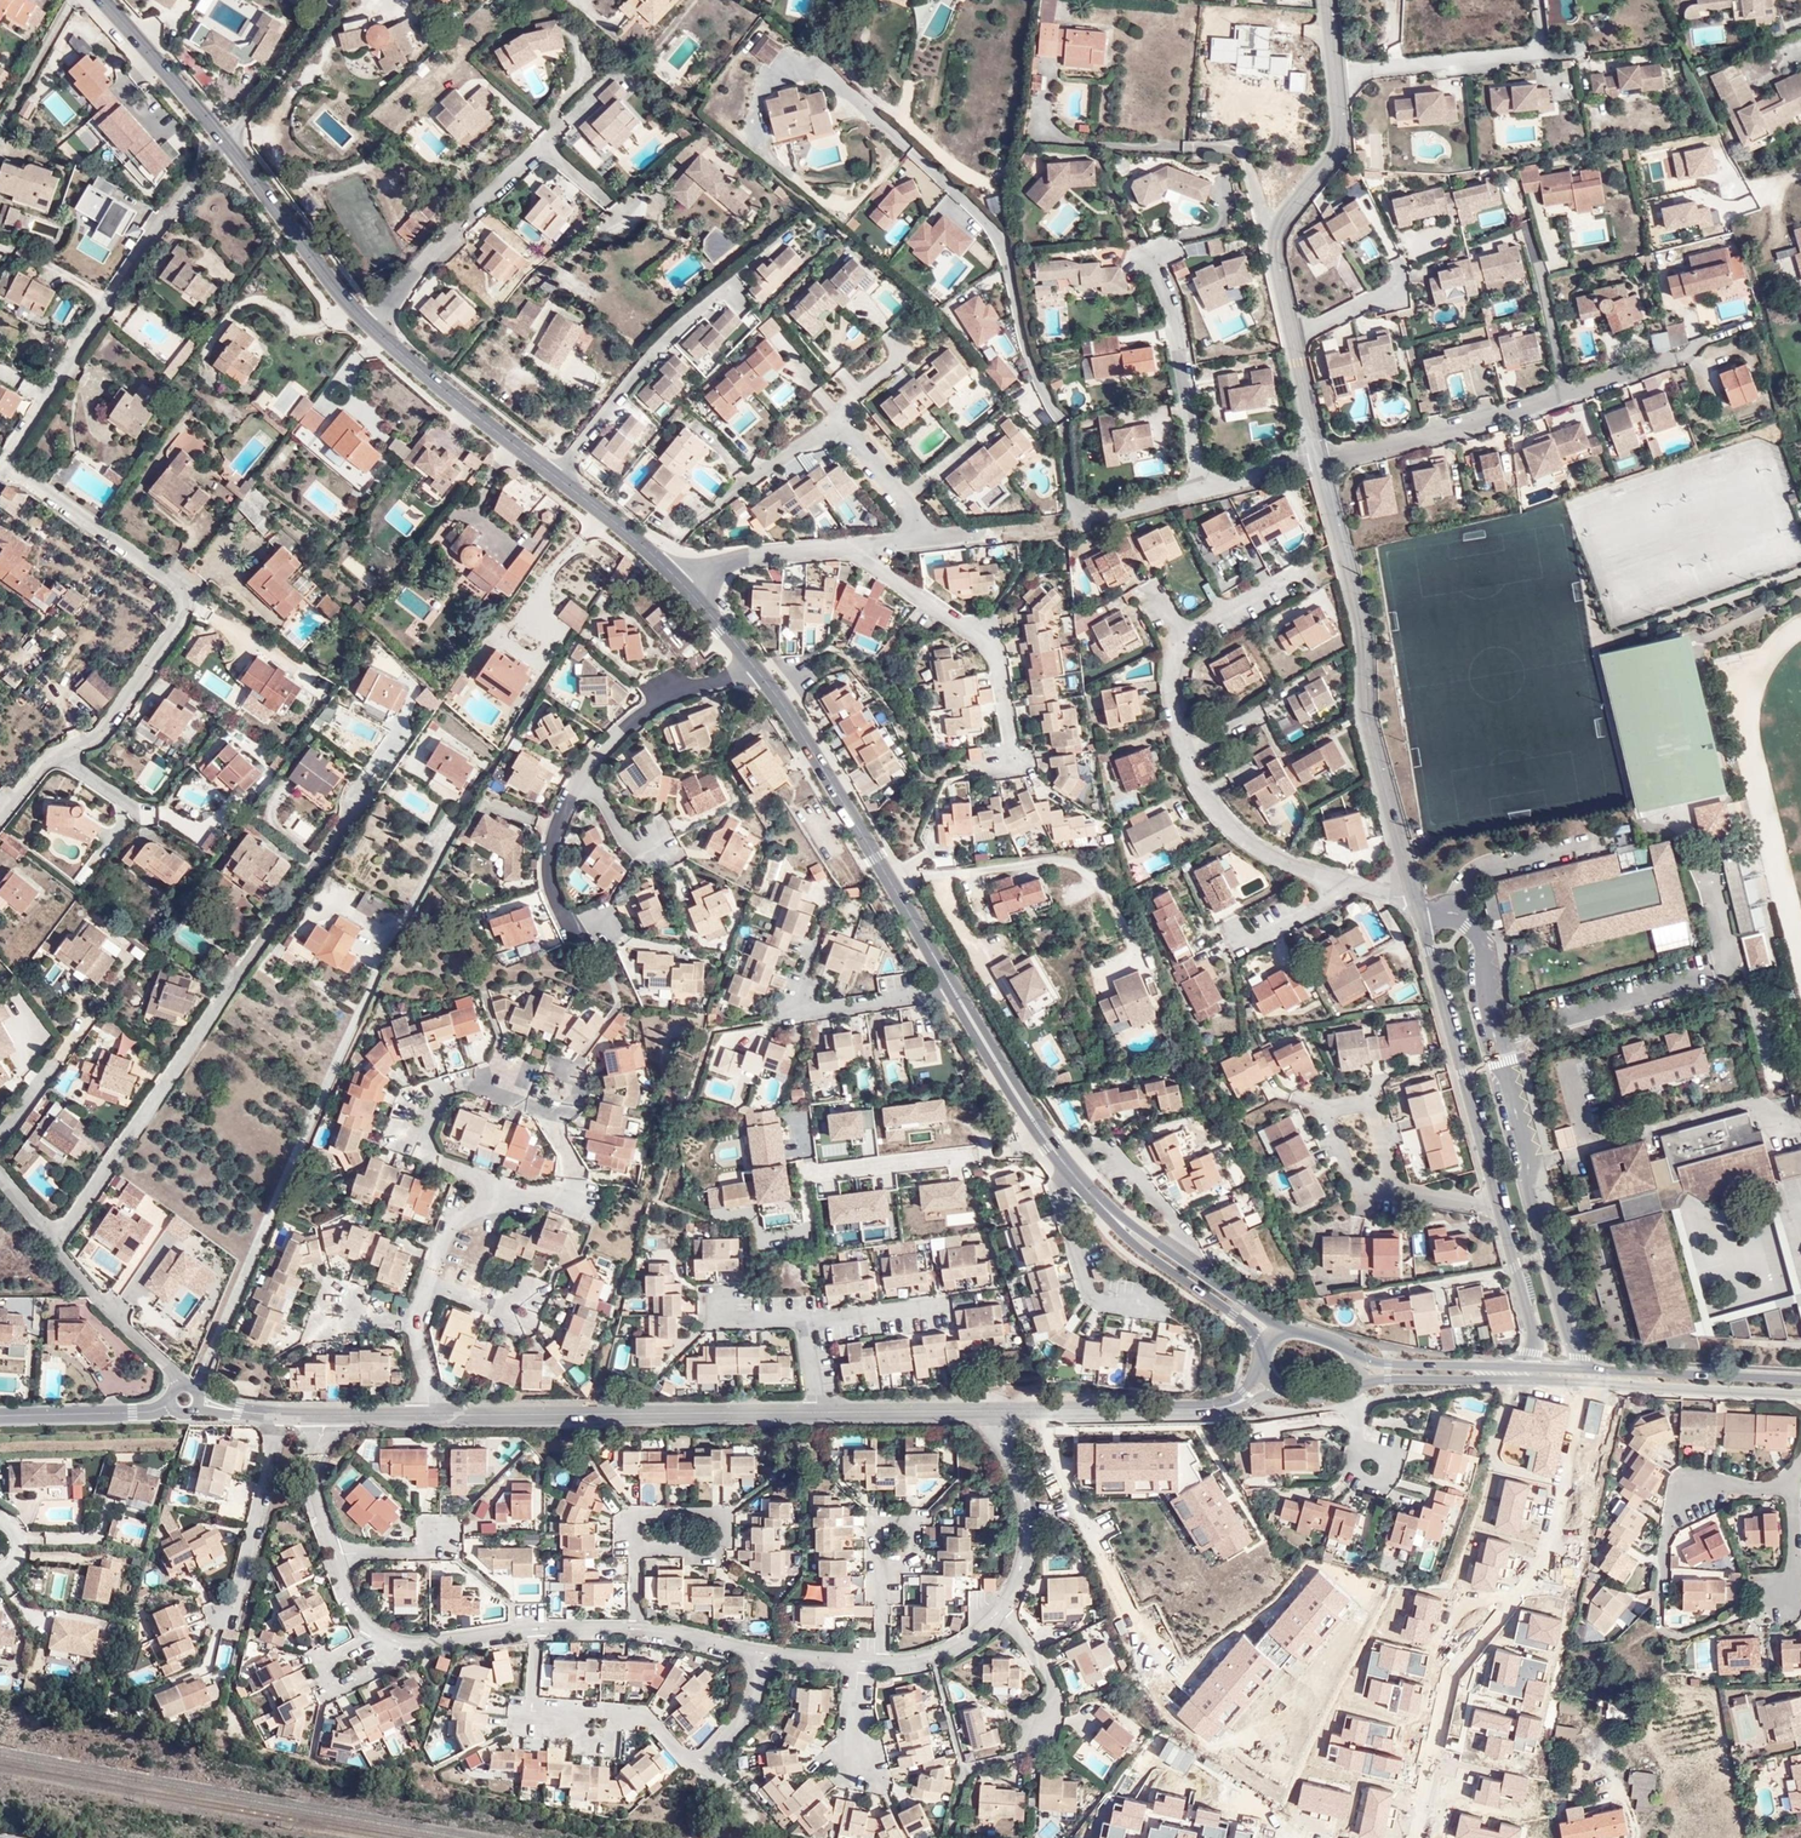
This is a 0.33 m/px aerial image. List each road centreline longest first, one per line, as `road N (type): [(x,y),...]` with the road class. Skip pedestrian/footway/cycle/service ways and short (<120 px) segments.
road 1 (residential): [(55,1241),(366,788)]
road 2 (residential): [(0,818),(45,766),(94,740),(188,605),(172,580),(1,463)]
road 3 (residential): [(1583,1368),(1528,1189),(1530,1155),(1496,1036),(1480,935),(1462,914),(1419,916)]
road 4 (residential): [(1321,458),(1359,612),(1365,713),(1414,897)]
road 5 (secondary): [(1357,1382),(1800,1394)]
road 6 (secondary): [(686,586),(372,329)]
road 7 (residential): [(538,1633),(533,1715),(649,1723),(690,1758),(705,1759),(751,1706),(767,1651)]
road 8 (residential): [(1,463),(225,143)]
road 9 (tertiary): [(818,1412),(430,1415)]
road 10 (secondary): [(954,990),(758,670)]
road 11 (residential): [(1325,0),(1337,134),(1333,155),(1277,235),(1274,266),(1290,337)]
road 12 (residential): [(372,329),(545,142),(604,192)]
road 13 (residential): [(489,1198),(424,1142),(436,1096),(463,1081),(572,1105),(580,1062)]
road 14 (residential): [(1419,916),(1500,1209)]
road 15 (tertiary): [(1269,1382),(1232,1406),(1209,1409),(993,1411)]
road 16 (residential): [(850,545),(982,643),(1011,757)]
road 17 (residential): [(1321,458),(1564,397)]
road 18 (residential): [(1197,494),(1180,353),(1149,262)]
road 19 (residential): [(954,990),(818,1009),(798,1001),(823,926)]
road 20 (secondary): [(372,329),(225,143)]
road 21 (secondary): [(1284,1329),(1094,1195)]
road 22 (secondary): [(1094,1195),(1126,1236),(1234,1314),(1265,1346)]
road 23 (residential): [(1349,882),(1259,851),(1207,803),(1181,753)]
road 24 (residential): [(276,1415),(237,1613),(217,1616)]
road 25 (secondary): [(1800,1381),(1583,1368)]
road 26 (residential): [(1197,494),(1080,515),(1062,426)]
road 27 (residential): [(758,670),(660,701),(584,776)]
road 28 (residential): [(1009,1604),(1029,1552),(1031,1522),(993,1411)]
road 29 (secondary): [(1064,1159),(954,990)]
road 30 (residential): [(1064,1159),(1059,1199),(1094,1291),(1106,1303),(1150,1301)]
road 31 (residential): [(0,1132),(122,974)]
road 32 (residential): [(1790,1481),(1693,1494),(1667,1524),(1659,1585)]
road 33 (residential): [(180,1385),(62,1259),(55,1241)]
road 34 (secondary): [(225,143),(103,0)]
road 35 (residential): [(375,1630),(320,1660),(336,1691),(382,1671),(400,1642)]
road 36 (residential): [(225,143),(330,0)]
road 37 (tertiary): [(993,1411),(818,1412)]
road 38 (secondary): [(1528,1367),(1355,1358)]
road 39 (residential): [(686,586),(726,559),(850,545)]
road 40 (residential): [(1564,397),(1525,229)]
road 41 (tertiary): [(170,1405),(0,1416)]
road 42 (residential): [(1500,1209),(1534,1334),(1528,1367)]
road 43 (residential): [(1009,1604),(1037,1640),(1056,1688),(1037,1747)]
road 44 (residential): [(935,537),(834,419)]
road 45 (residential): [(802,1318),(947,1306)]
road 46 (residential): [(584,776),(553,867),(567,914)]
road 47 (residential): [(882,1661),(933,1655),(1009,1604)]
road 48 (residential): [(1177,640),(1304,575)]
road 49 (residential): [(322,1416),(316,1488),(337,1554)]
road 50 (residential): [(400,1642),(538,1633)]
road 51 (residential): [(724,493),(834,419)]
road 52 (residential): [(1564,397),(1688,351)]
road 53 (residential): [(1321,458),(1197,494)]
road 54 (residential): [(640,1631),(767,1651)]
road 55 (residential): [(1349,882),(1238,946)]
road 56 (residential): [(1290,337),(1321,458)]
road 57 (residential): [(889,1566),(870,1544),(881,1525),(897,1522),(915,1544),(897,1566)]
road 58 (residential): [(337,1554),(441,1550),(441,1530)]
road 59 (residential): [(635,1550),(634,1519),(726,1519)]
road 60 (residential): [(1331,1111),(1352,1105),(1371,1114),(1394,1189)]
road 61 (residential): [(726,1519),(727,1548),(635,1550)]

